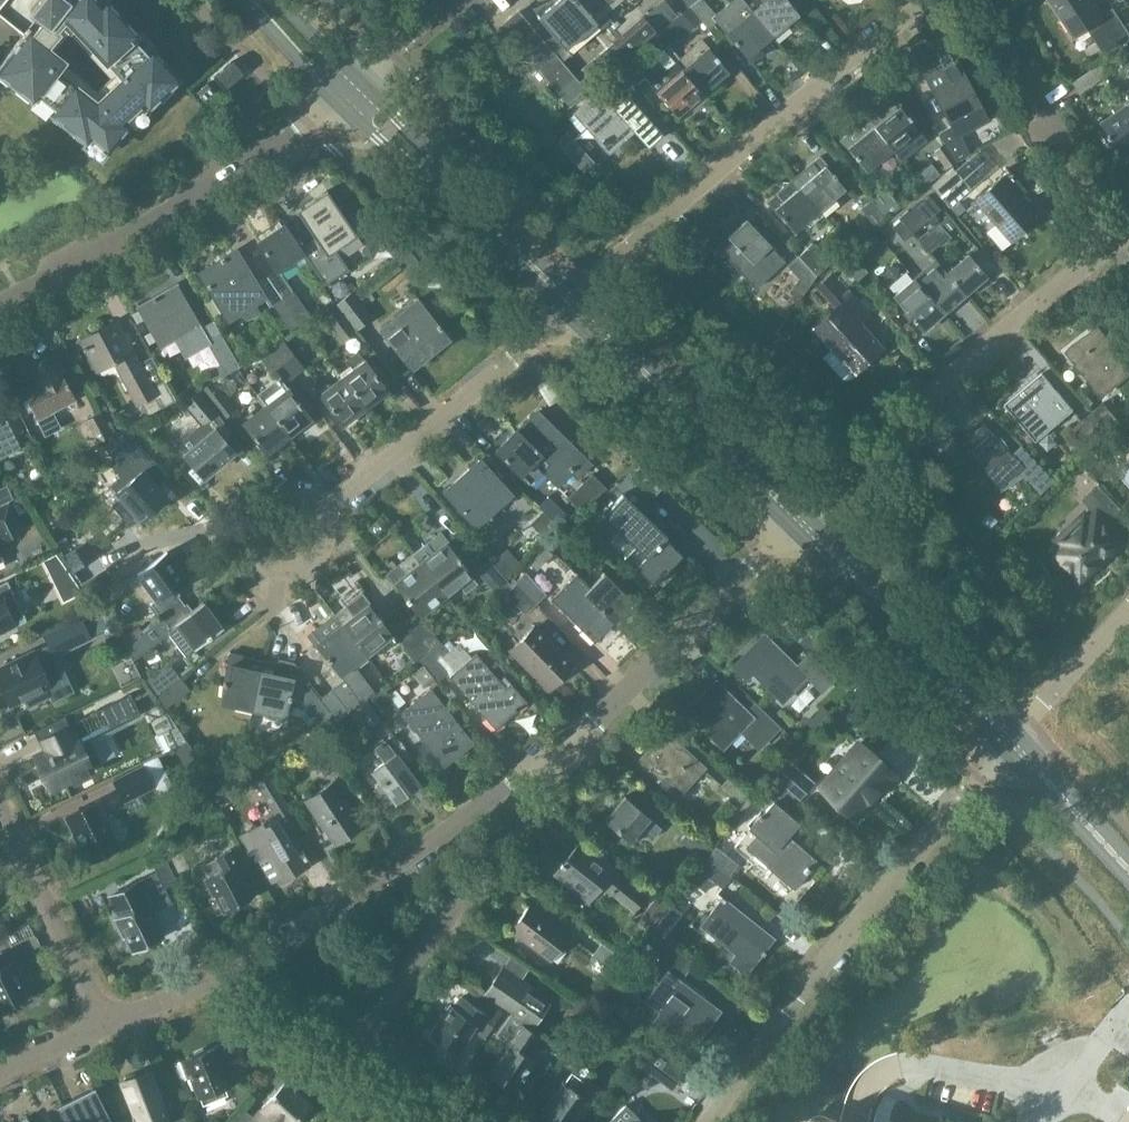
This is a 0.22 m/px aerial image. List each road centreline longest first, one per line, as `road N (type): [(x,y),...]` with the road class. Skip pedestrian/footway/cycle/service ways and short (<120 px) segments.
road 1 (residential): [(712,1121),(1009,739)]
road 2 (residential): [(562,300),(922,0)]
road 3 (residential): [(799,518),(966,361),(1128,235)]
road 4 (residential): [(0,305),(183,203),(340,83)]
road 5 (residential): [(242,974),(570,755)]
road 6 (residential): [(348,1048),(570,755)]
road 7 (residential): [(570,755),(799,518)]
road 8 (tertiary): [(799,518),(562,300)]
road 9 (tertiary): [(562,300),(340,83)]
road 10 (tertiary): [(1009,739),(799,518)]
road 11 (residential): [(343,505),(562,300)]
road 12 (residential): [(108,1026),(0,810)]
road 13 (tertiary): [(1128,867),(1009,739)]
road 14 (residential): [(1009,739),(1128,614)]
road 15 (residential): [(108,1026),(242,974)]
road 16 (residential): [(343,505),(343,546),(300,581),(278,581),(263,562)]
road 17 (residential): [(340,83),(442,0)]
road 18 (residential): [(348,1048),(242,974)]
road 19 (residential): [(452,1121),(348,1048)]
road 20 (residential): [(263,562),(262,531),(307,495),(343,505)]

